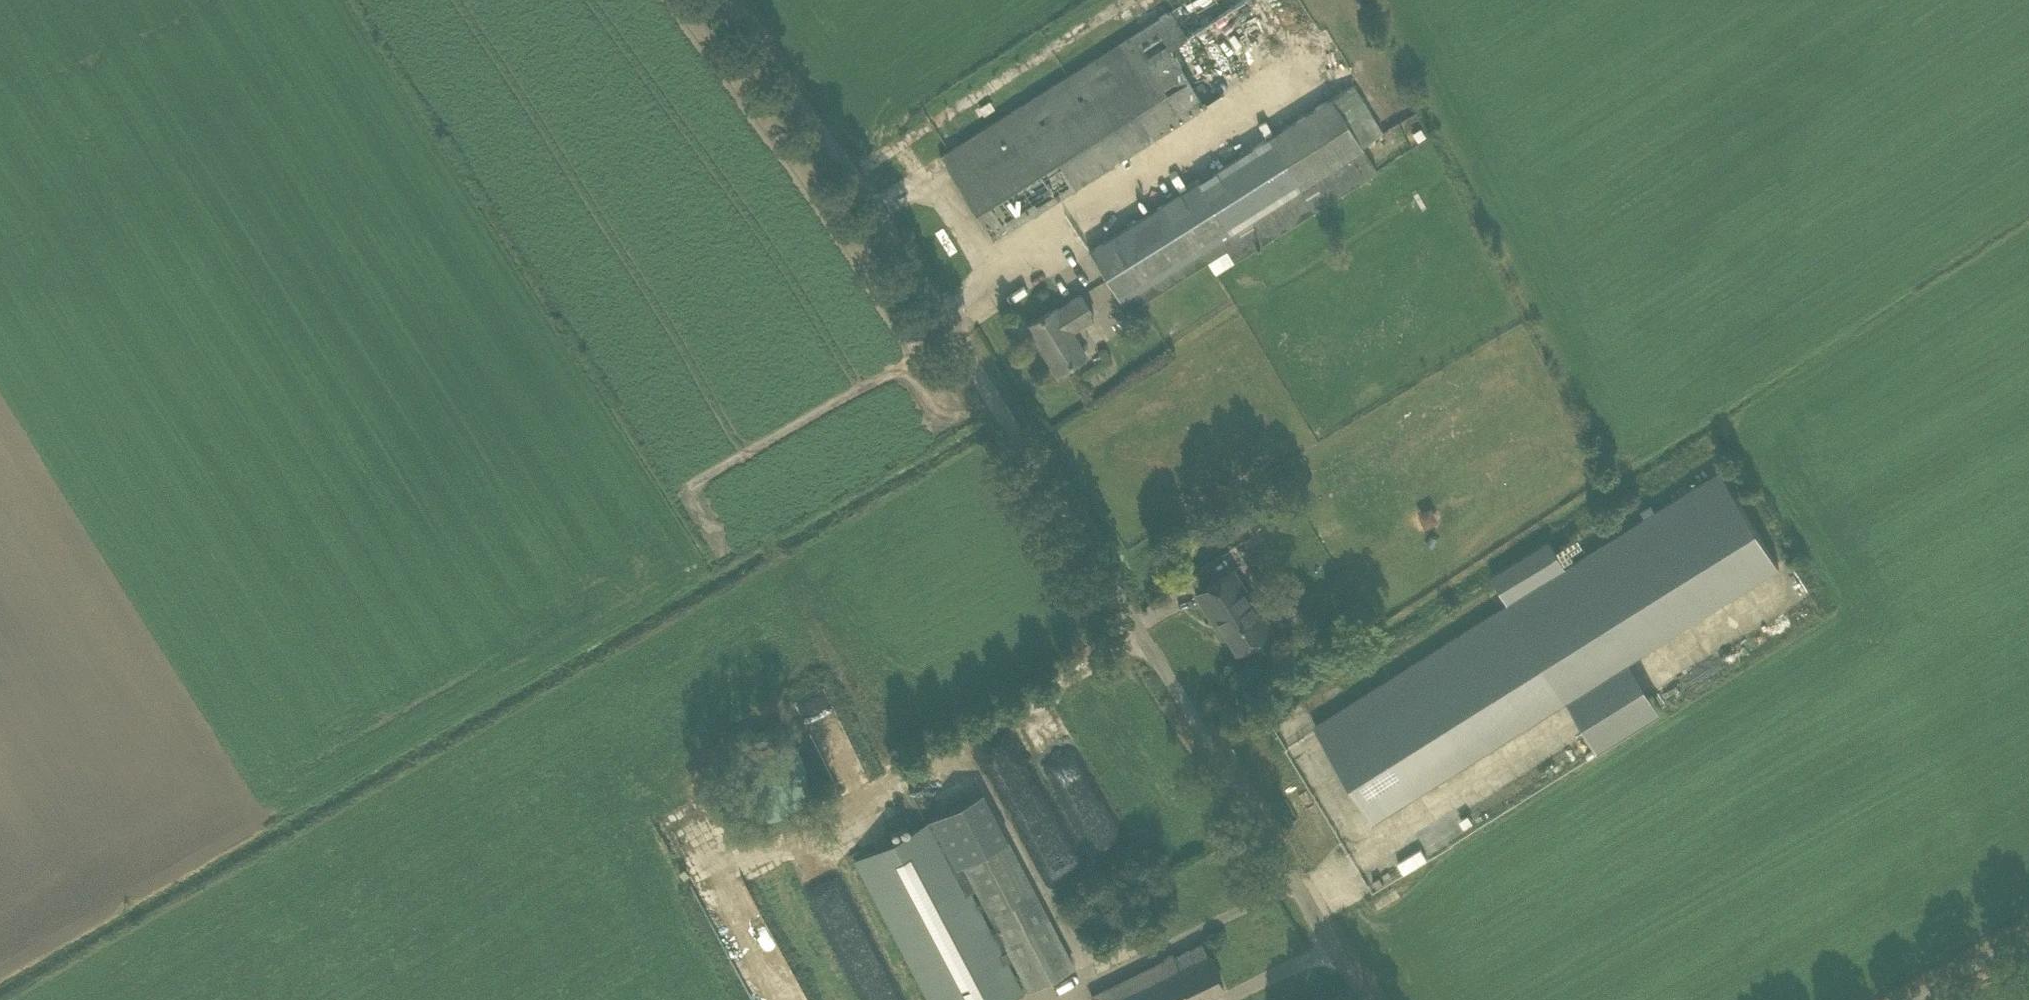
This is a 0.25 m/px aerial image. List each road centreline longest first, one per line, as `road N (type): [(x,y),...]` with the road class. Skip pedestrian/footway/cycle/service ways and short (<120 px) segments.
road 1 (unclassified): [(1380,999),(899,241),(723,0)]
road 2 (unclassified): [(1908,999),(2028,934)]

